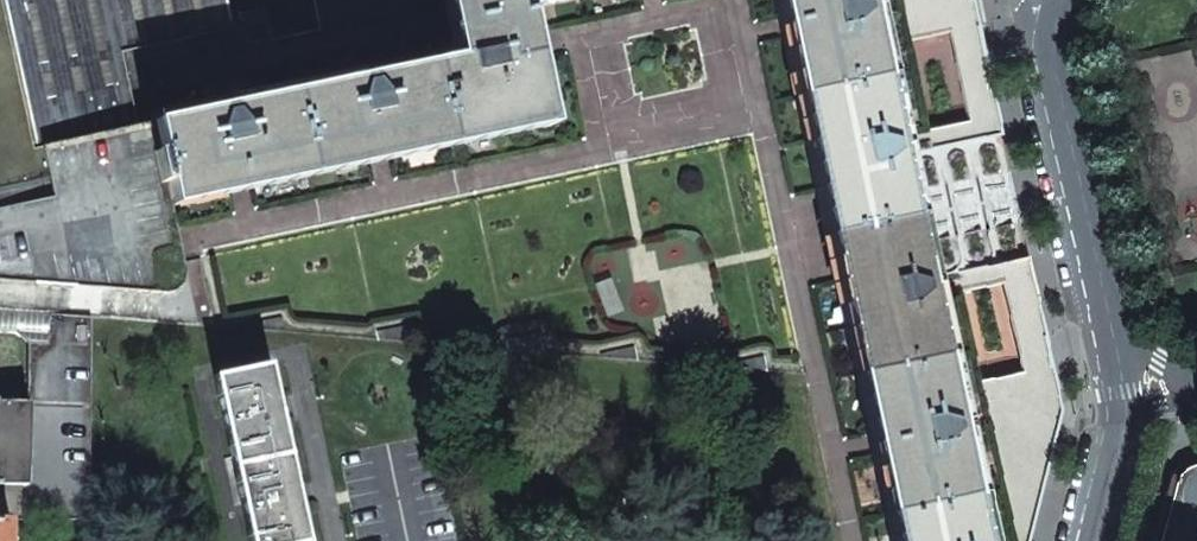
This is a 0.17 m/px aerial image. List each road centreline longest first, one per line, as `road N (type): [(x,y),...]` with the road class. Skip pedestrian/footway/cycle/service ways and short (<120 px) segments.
road 1 (secondary): [(1052,45),(1112,341)]
road 2 (secondary): [(1112,341),(1128,419),(1094,540)]

